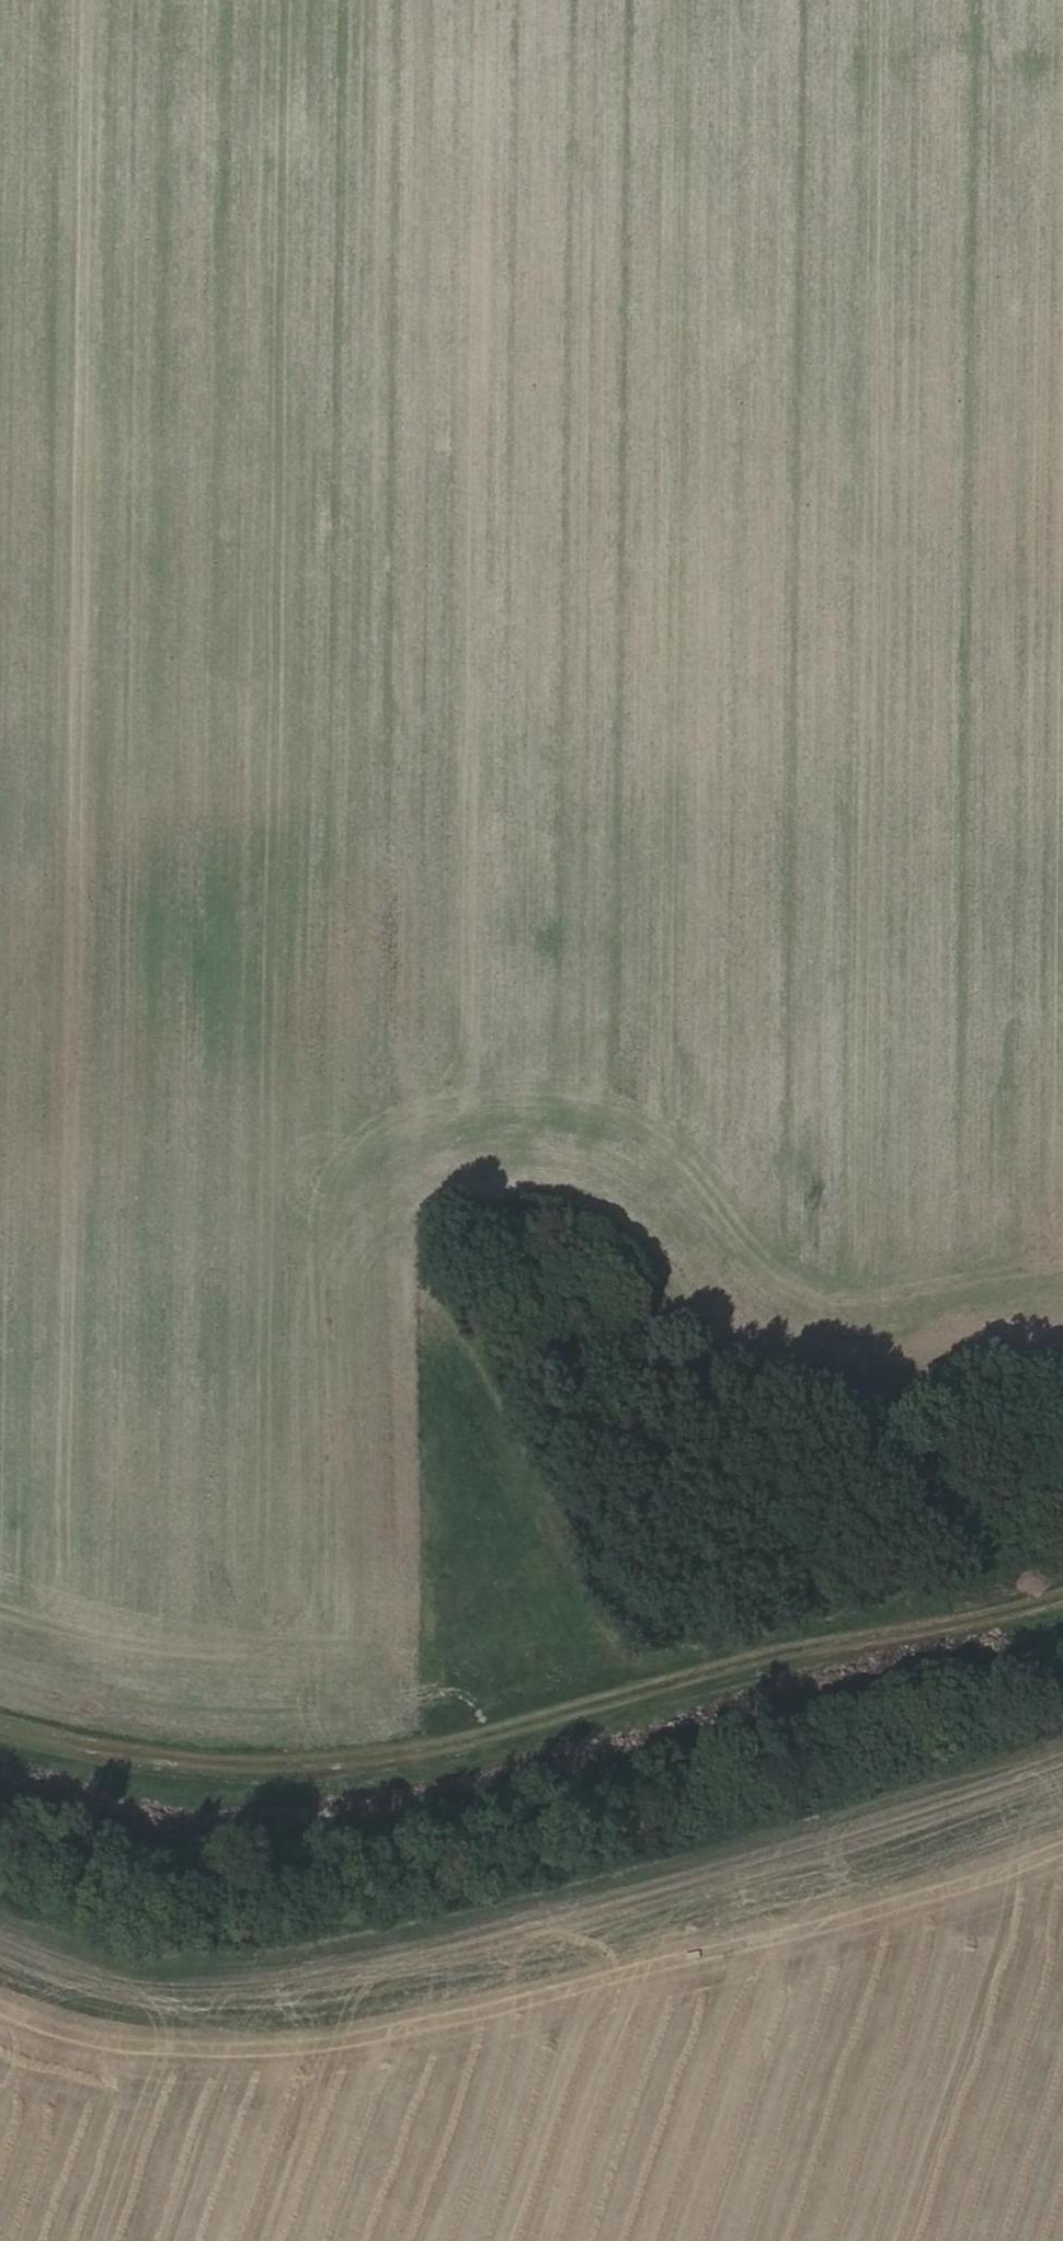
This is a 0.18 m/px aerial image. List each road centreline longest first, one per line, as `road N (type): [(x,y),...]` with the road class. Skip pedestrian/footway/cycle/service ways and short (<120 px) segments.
road 1 (track): [(0,1872),(83,1919),(319,1911),(1062,1700)]

